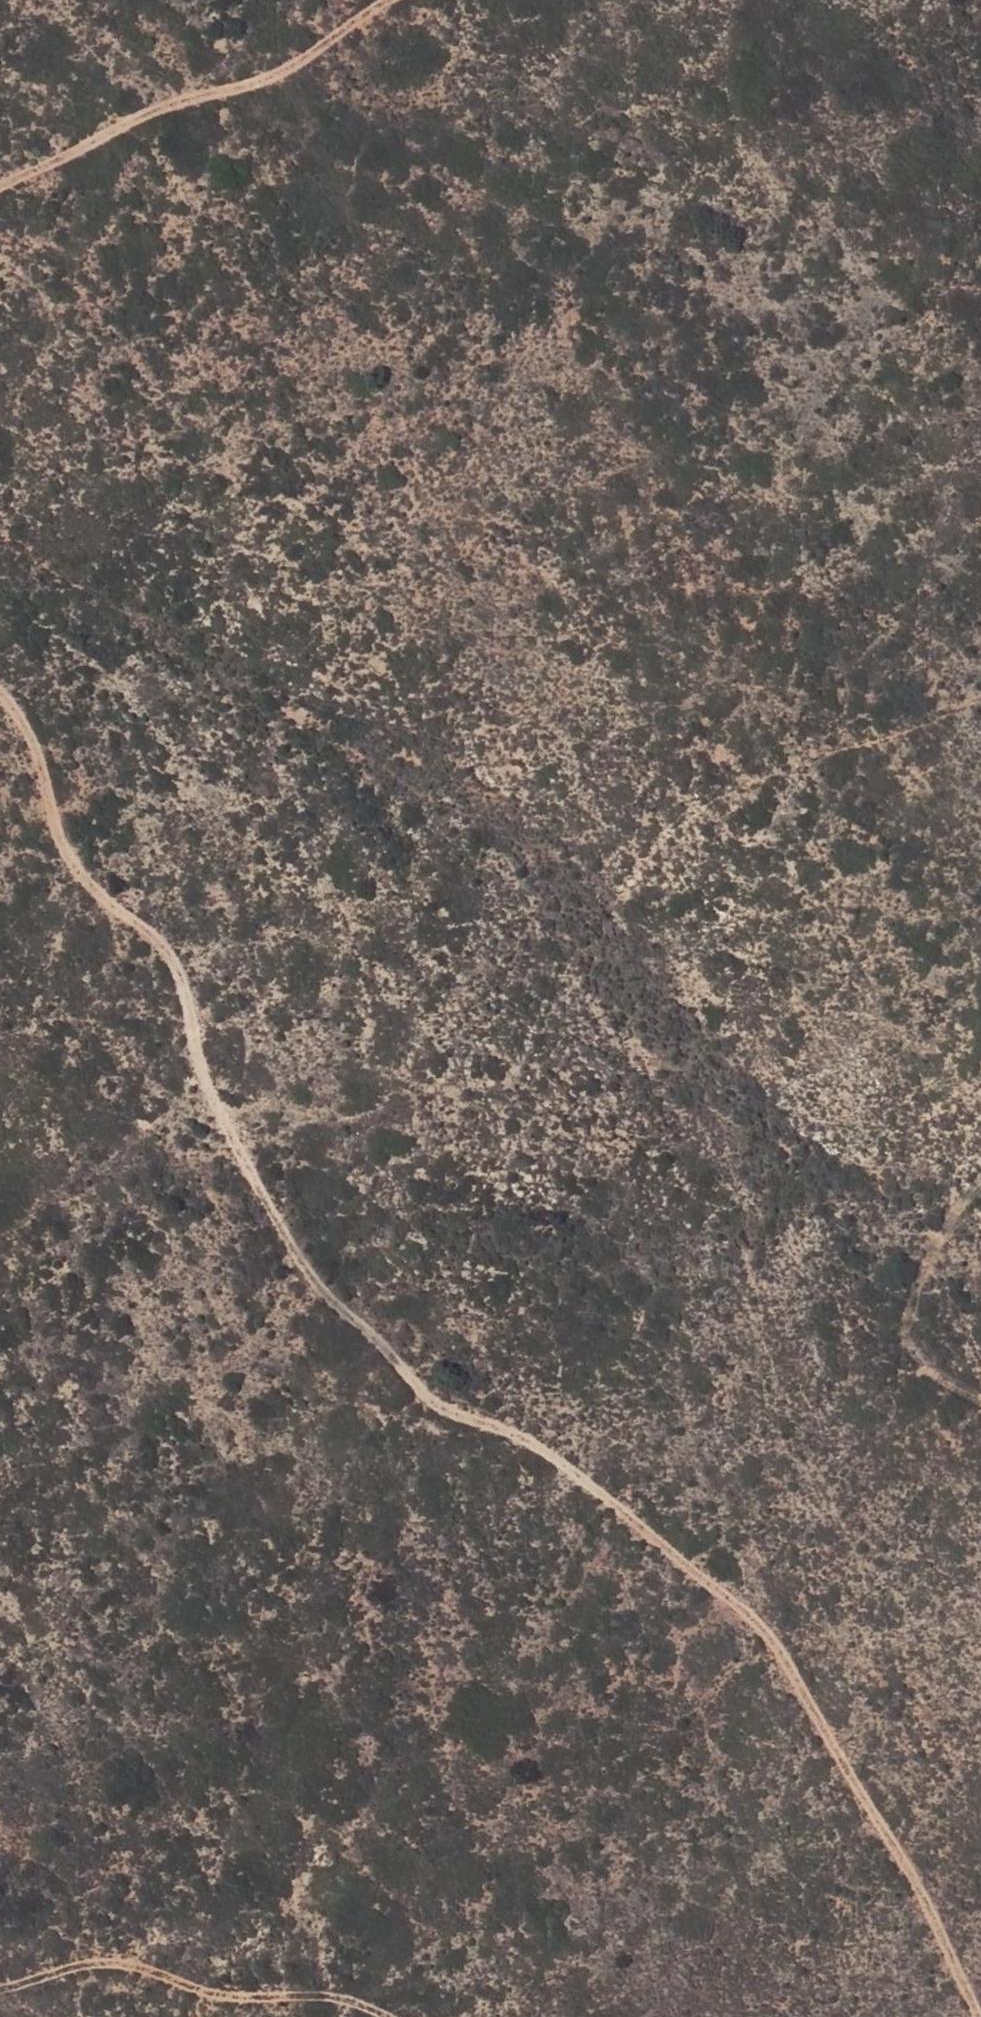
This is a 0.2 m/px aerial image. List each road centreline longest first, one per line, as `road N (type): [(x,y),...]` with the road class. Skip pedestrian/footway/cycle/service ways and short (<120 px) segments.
road 1 (track): [(980,2014),(926,1900),(757,1638),(532,1438),(413,1388),(308,1267),(209,1102),(178,963),(77,866),(0,695)]
road 2 (track): [(0,190),(121,152),(193,96),(295,64),(388,0)]
road 3 (track): [(0,1987),(178,1975),(237,1996),(346,2003),(377,2016)]

